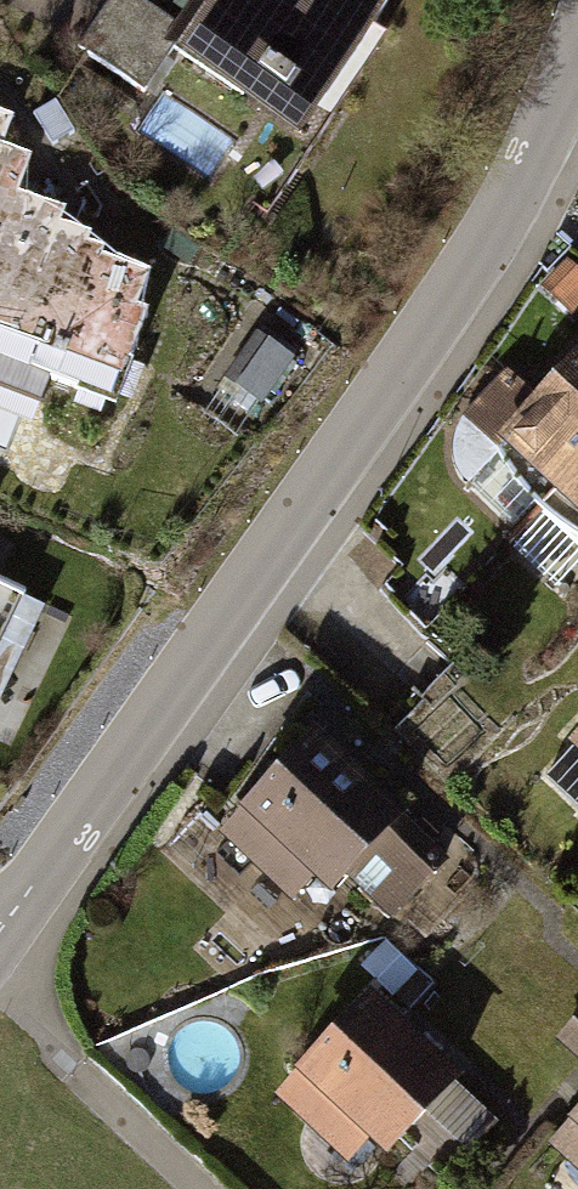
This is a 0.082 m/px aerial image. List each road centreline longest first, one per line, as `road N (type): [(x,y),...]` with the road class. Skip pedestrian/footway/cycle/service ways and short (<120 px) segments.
road 1 (tertiary): [(577,61),(533,165),(478,257),(0,927)]
road 2 (residential): [(0,979),(209,1188)]

